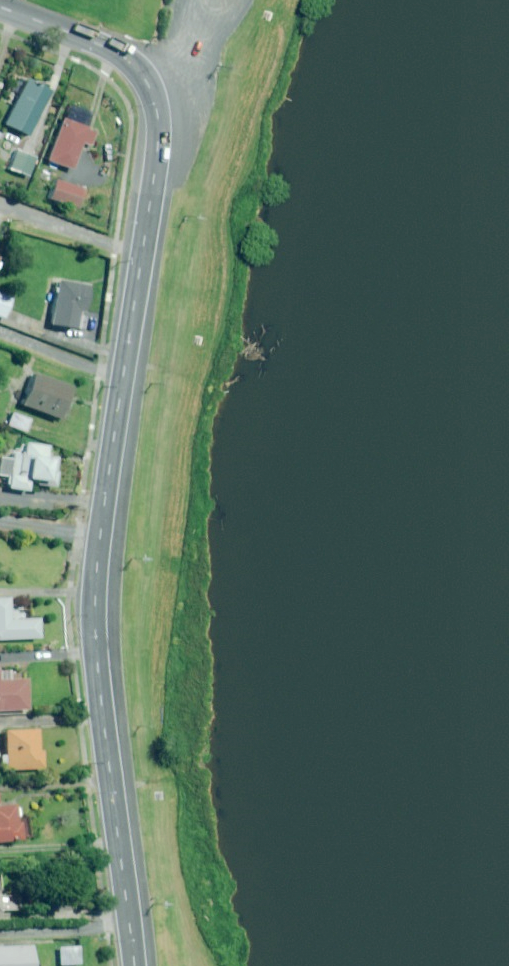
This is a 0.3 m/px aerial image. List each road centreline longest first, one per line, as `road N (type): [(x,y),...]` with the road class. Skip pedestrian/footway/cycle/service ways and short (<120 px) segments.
road 1 (tertiary): [(124,375),(158,149),(152,98),(129,63),(101,45),(0,6)]
road 2 (tertiary): [(130,929),(97,671),(100,535)]
road 3 (tertiary): [(100,535),(124,375)]
road 4 (residential): [(0,332),(124,375)]
road 5 (residential): [(0,934),(130,929)]

